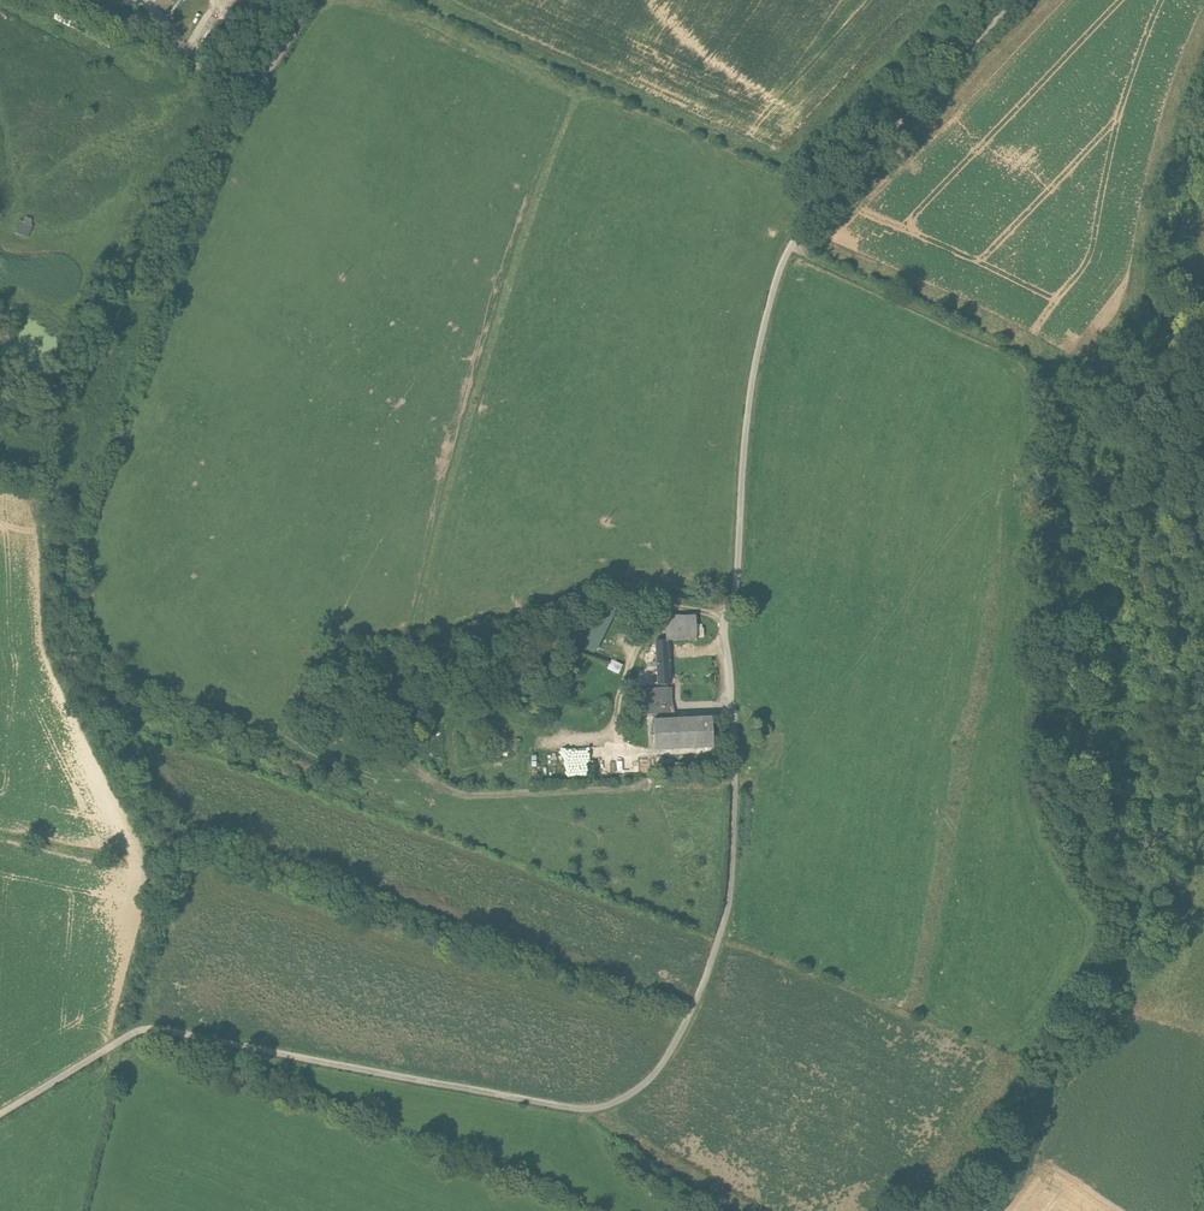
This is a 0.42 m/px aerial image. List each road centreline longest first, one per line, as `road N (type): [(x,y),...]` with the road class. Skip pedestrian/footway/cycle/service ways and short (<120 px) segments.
road 1 (unclassified): [(1007,0),(820,197),(781,255),(767,296),(743,413),(724,917),(702,983),(650,1075),(615,1101),(582,1110),(151,1029),(0,1114)]
road 2 (track): [(792,239),(1111,379),(1111,565),(1170,717),(1203,839)]

